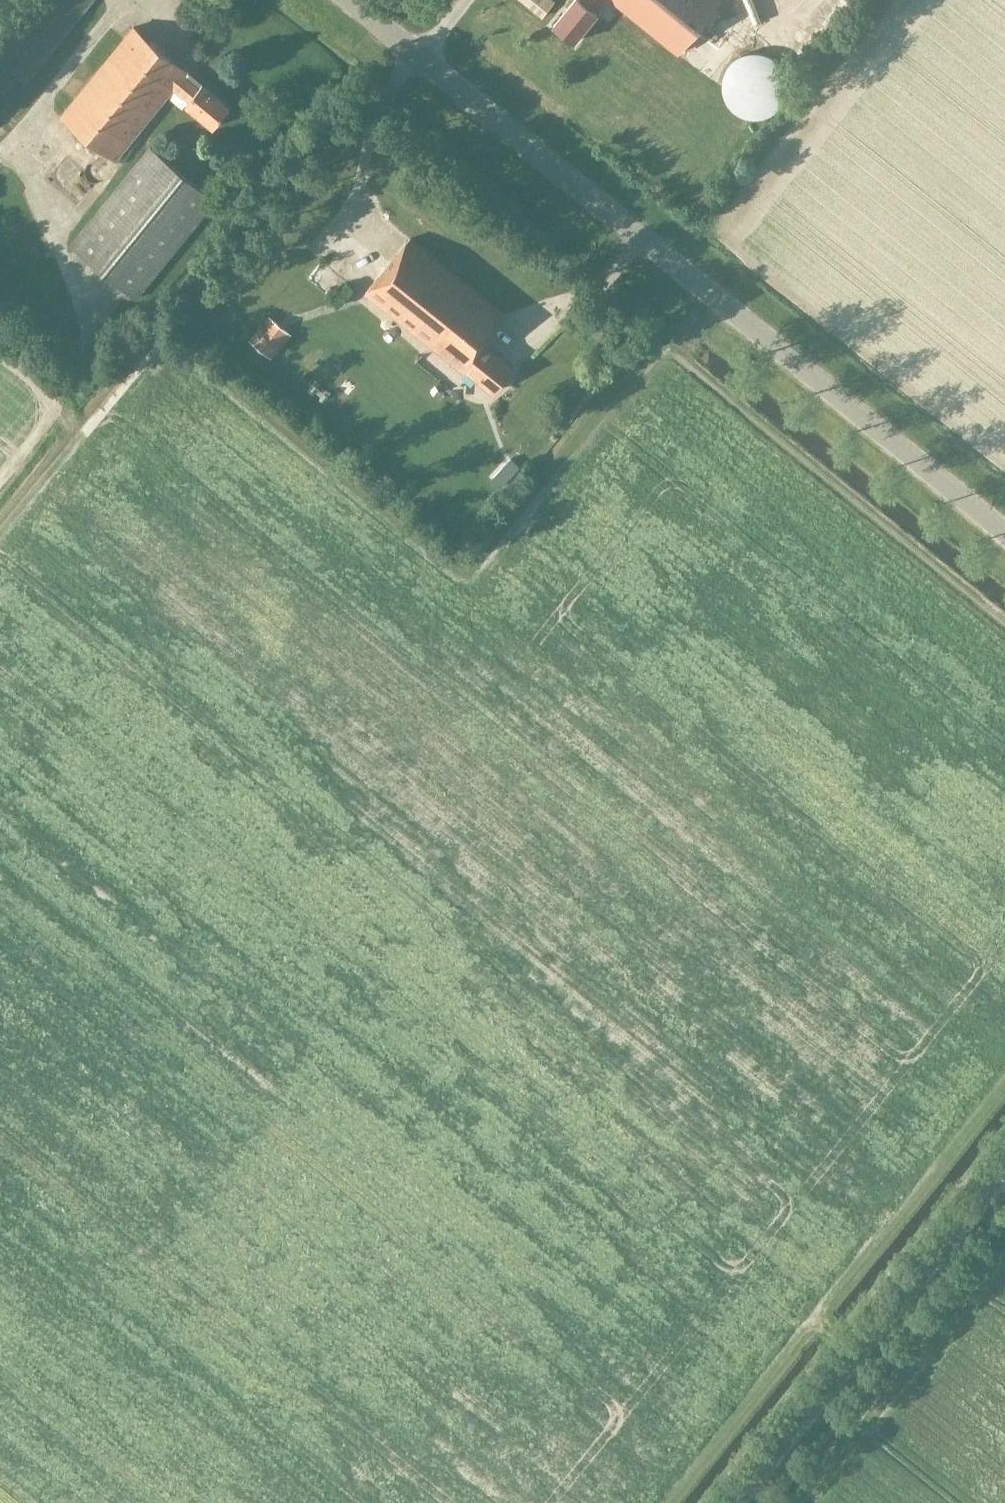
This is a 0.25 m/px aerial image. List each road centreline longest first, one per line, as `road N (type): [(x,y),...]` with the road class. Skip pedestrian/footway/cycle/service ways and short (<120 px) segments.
road 1 (secondary): [(1004,533),(348,0)]
road 2 (unclassified): [(737,1502),(1004,1173)]

